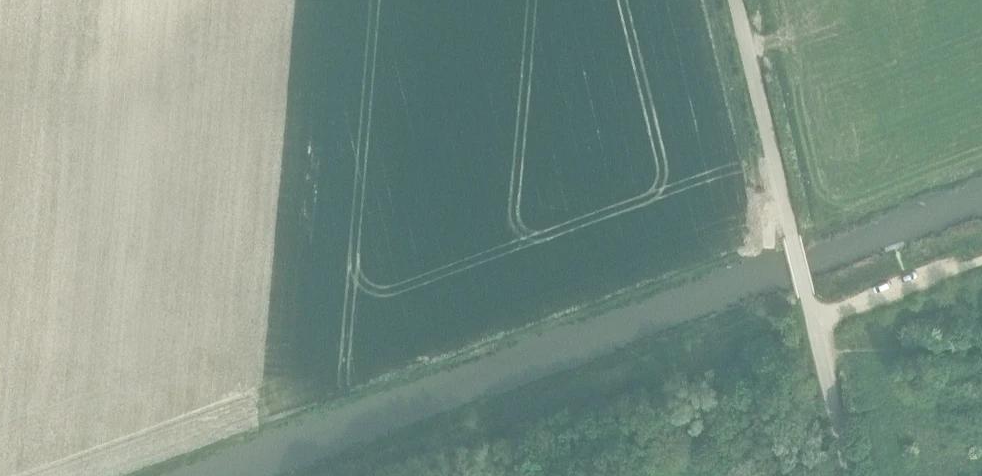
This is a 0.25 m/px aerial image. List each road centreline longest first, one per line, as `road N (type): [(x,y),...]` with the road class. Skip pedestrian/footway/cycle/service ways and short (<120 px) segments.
road 1 (unclassified): [(849,475),(735,0)]

